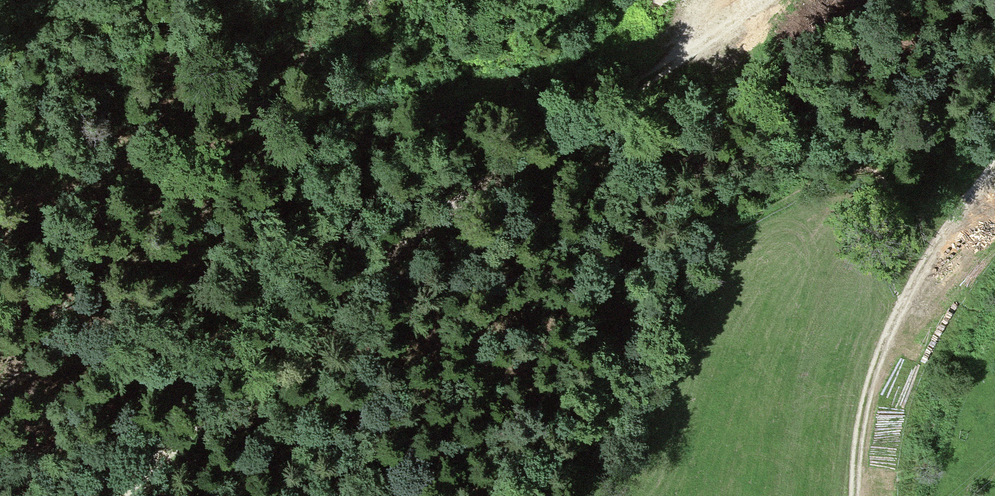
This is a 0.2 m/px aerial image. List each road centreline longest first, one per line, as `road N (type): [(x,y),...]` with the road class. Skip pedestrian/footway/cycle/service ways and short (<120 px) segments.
road 1 (track): [(125,495),(399,246),(767,0)]
road 2 (track): [(0,174),(173,158),(455,82),(707,39)]
road 3 (track): [(857,495),(866,398),(917,271)]

